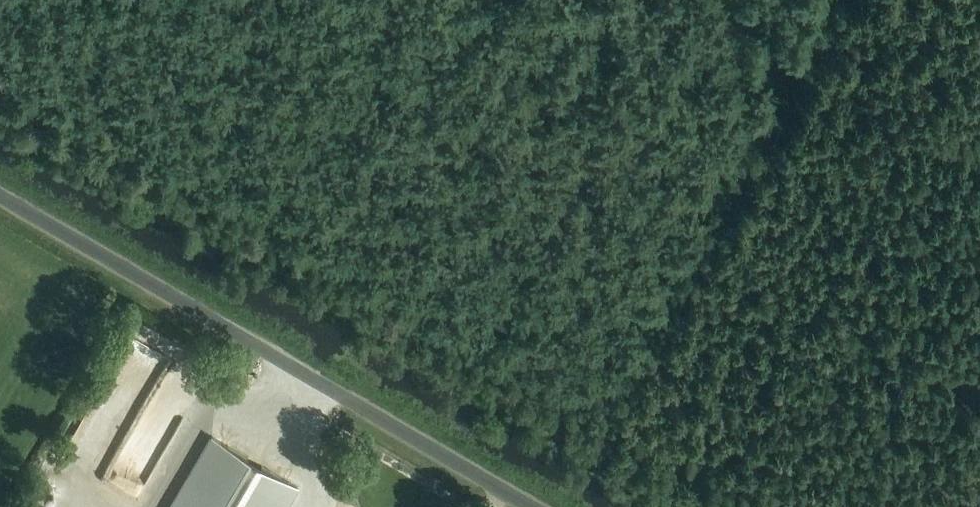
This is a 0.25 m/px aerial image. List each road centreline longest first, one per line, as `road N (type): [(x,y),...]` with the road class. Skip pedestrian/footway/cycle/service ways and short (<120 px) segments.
road 1 (unclassified): [(532,506),(0,200)]

